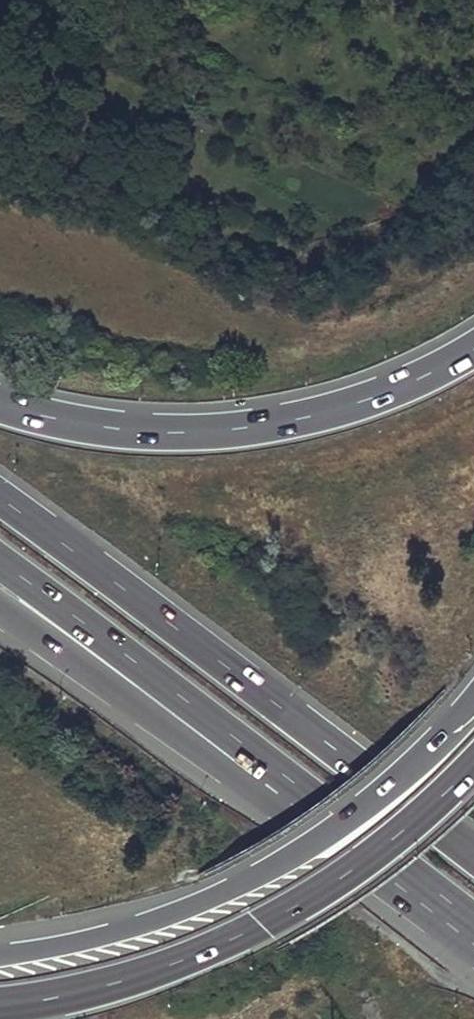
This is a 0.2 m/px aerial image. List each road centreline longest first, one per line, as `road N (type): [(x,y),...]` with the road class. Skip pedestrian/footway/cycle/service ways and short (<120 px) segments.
road 1 (motorway): [(473,851),(238,668),(0,500)]
road 2 (trunk): [(473,344),(377,391),(297,414),(210,424),(121,422),(0,397)]
road 3 (motorway): [(0,567),(283,776)]
road 4 (trunk): [(0,607),(200,747),(283,776)]
road 5 (trunk): [(0,1005),(122,980),(277,914)]
road 6 (trunk): [(473,703),(325,834),(256,874)]
road 7 (trunk): [(256,874),(137,927),(0,954)]
road 8 (trunk): [(277,914),(394,835),(473,762)]
road 9 (motorway): [(283,776),(473,922)]

